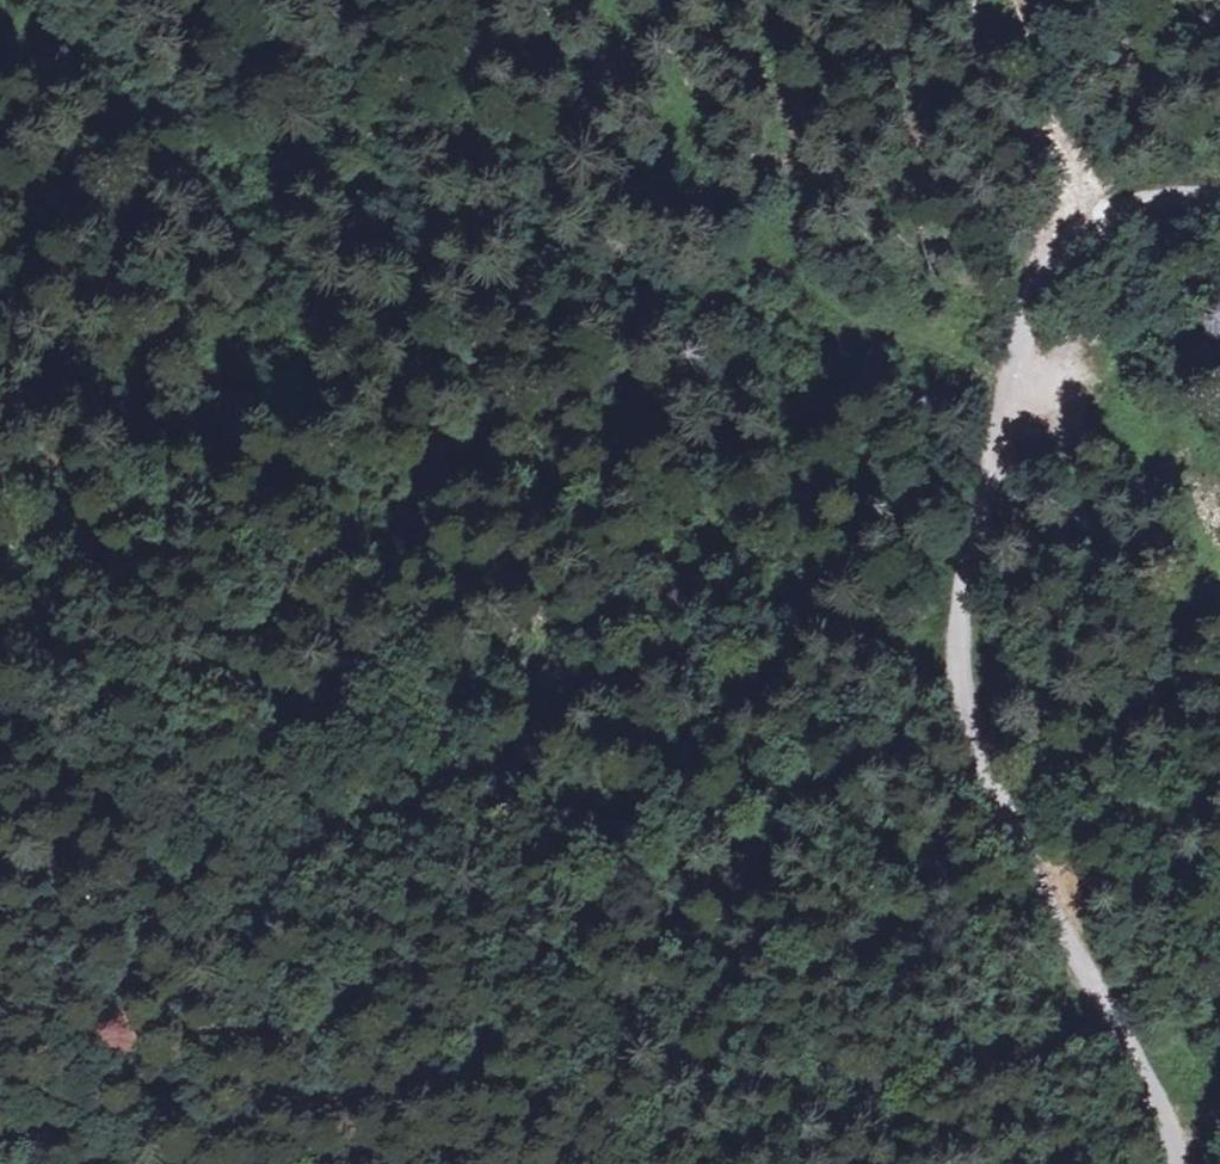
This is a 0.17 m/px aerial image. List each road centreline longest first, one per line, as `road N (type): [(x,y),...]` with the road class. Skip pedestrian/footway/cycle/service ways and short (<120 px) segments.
road 1 (track): [(1219,196),(1113,214),(1055,254),(1030,296),(958,597),(964,731),(1177,1163)]
road 2 (track): [(1113,214),(1013,42),(1003,0)]

